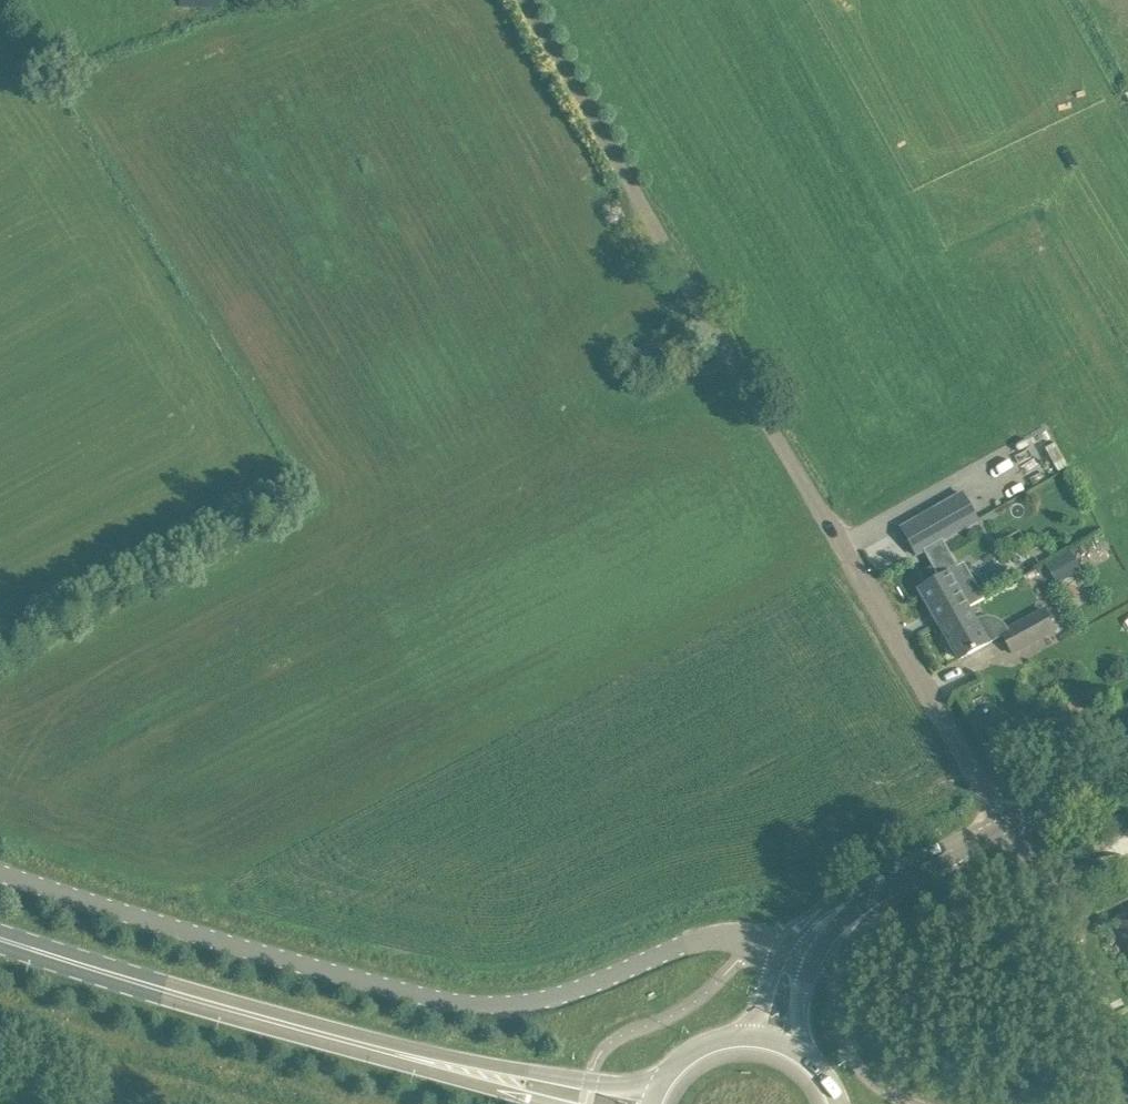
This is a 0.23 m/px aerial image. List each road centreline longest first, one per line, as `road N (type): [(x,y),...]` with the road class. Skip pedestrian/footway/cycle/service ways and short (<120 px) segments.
road 1 (track): [(1004,826),(522,0)]
road 2 (unclassified): [(0,873),(159,925),(473,1006),(562,992),(705,937),(780,952)]
road 3 (secondary): [(394,1053),(0,934)]
road 4 (secondary): [(662,1083),(598,1083),(419,1050),(394,1053)]
road 5 (tertiary): [(896,879),(1127,765)]
road 6 (secondary): [(394,1053),(414,1068),(551,1103)]

